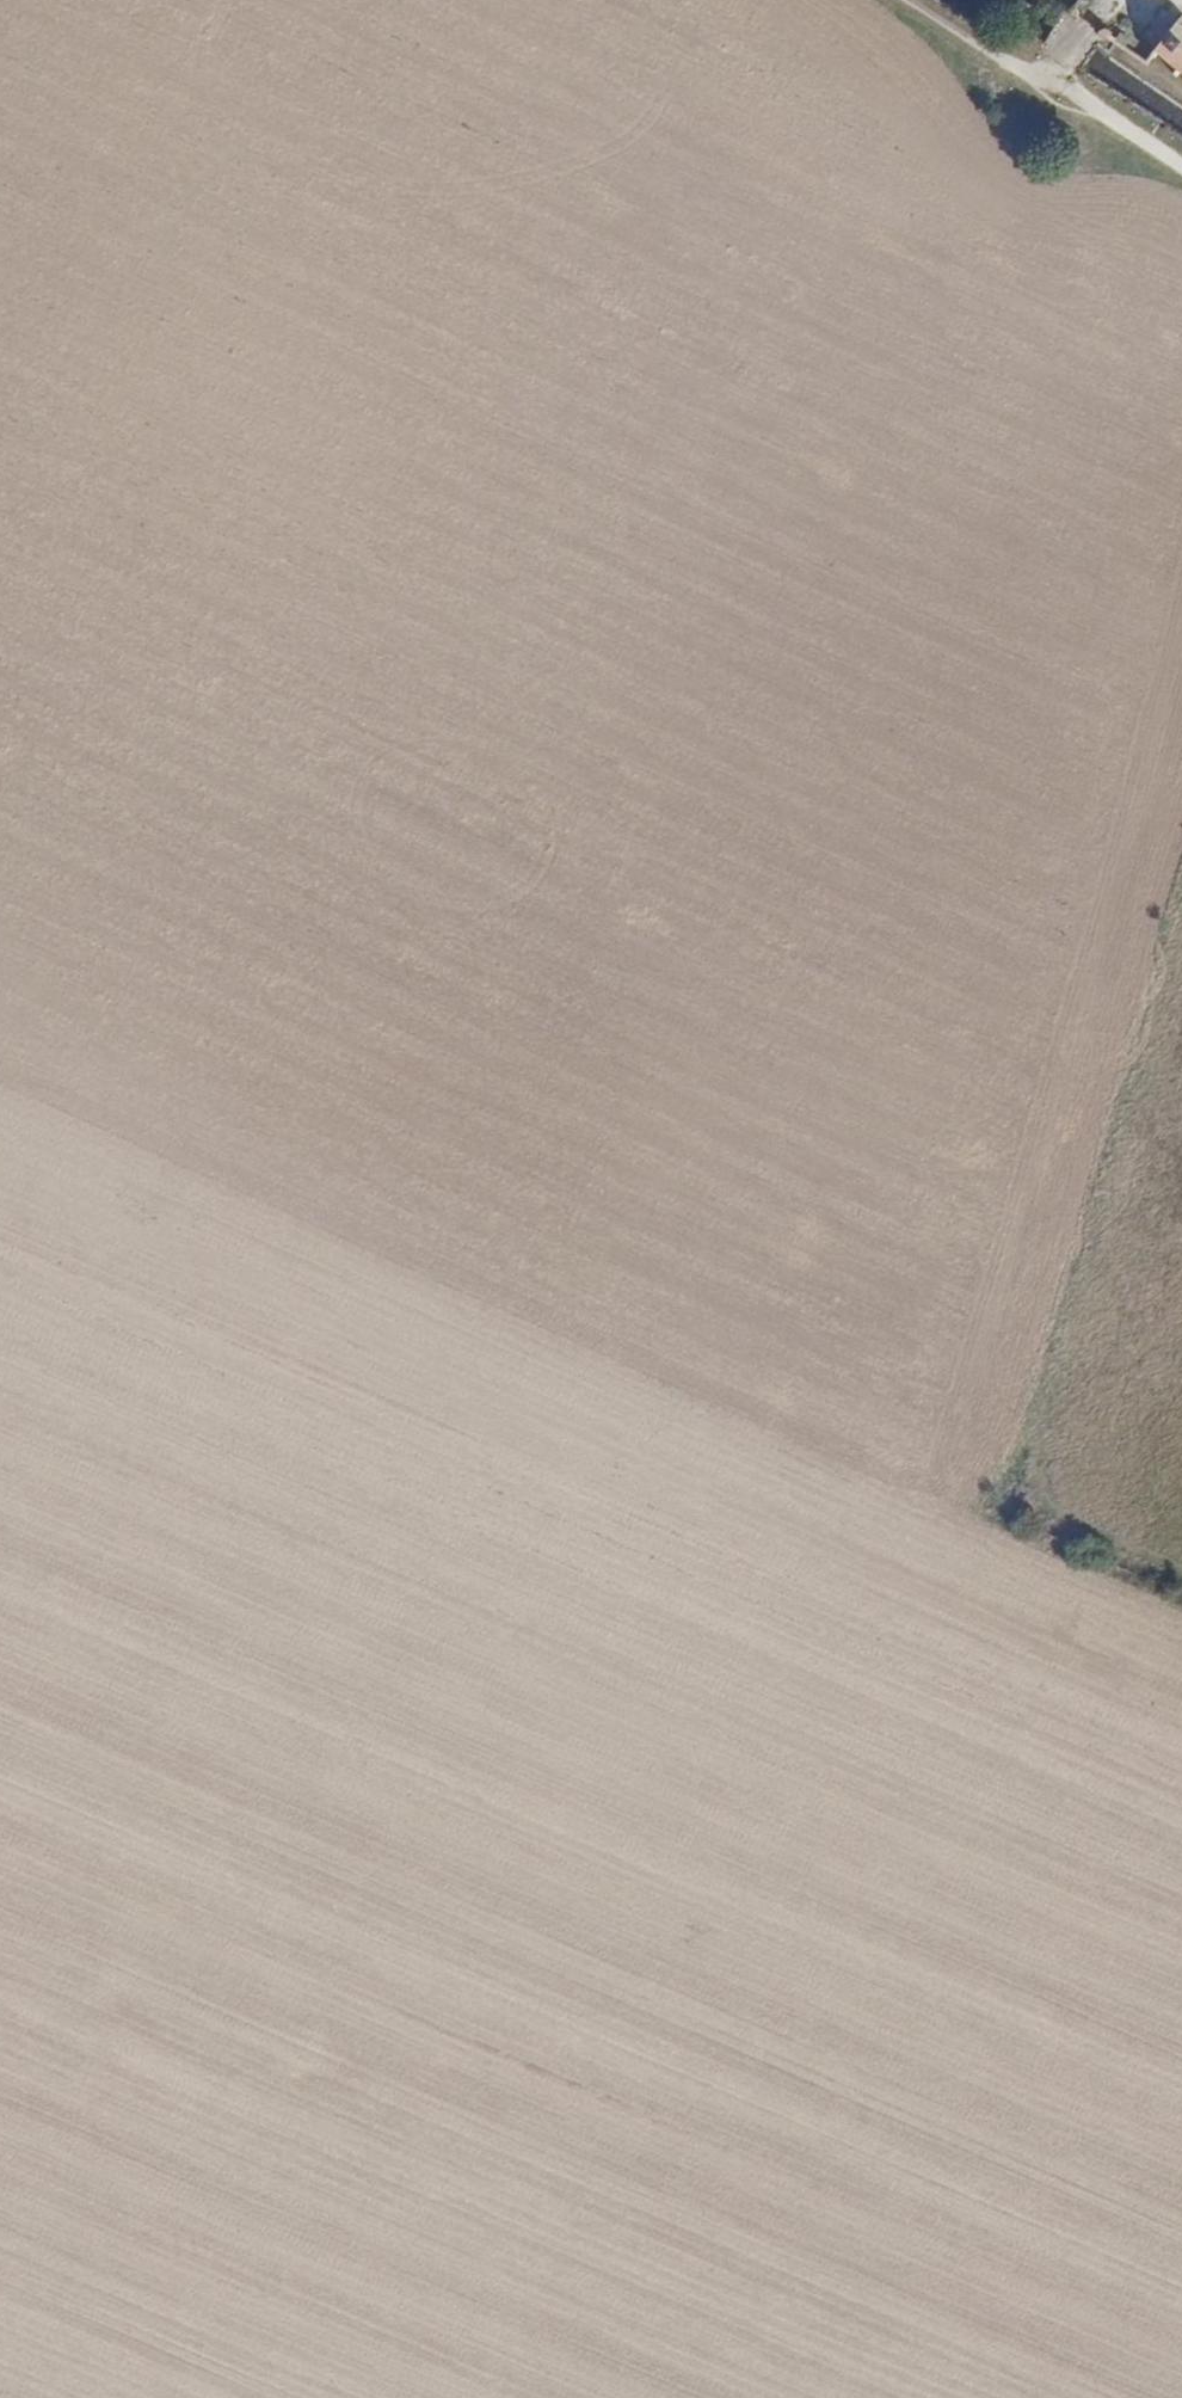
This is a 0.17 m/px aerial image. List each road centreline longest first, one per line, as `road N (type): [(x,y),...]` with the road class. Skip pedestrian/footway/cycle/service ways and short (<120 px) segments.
road 1 (track): [(919,0),(1051,85)]
road 2 (track): [(1051,85),(1181,170)]

